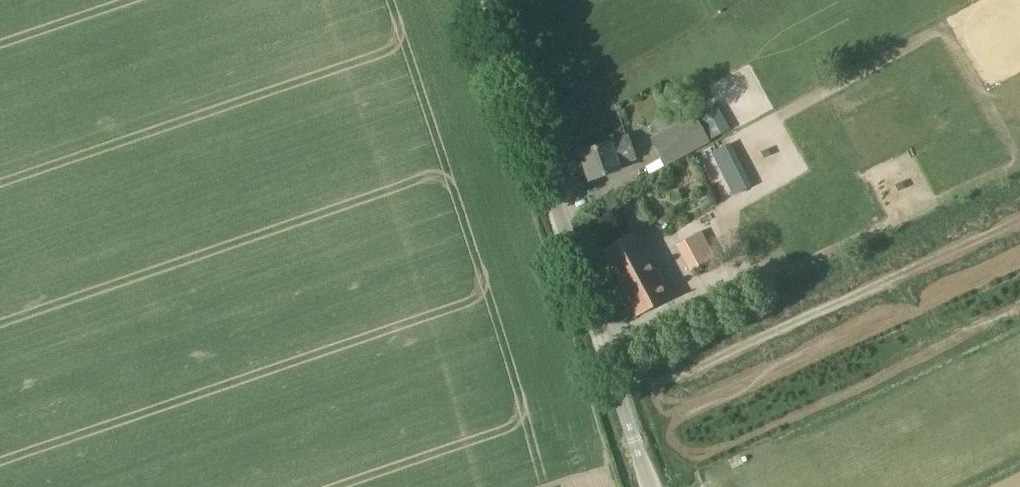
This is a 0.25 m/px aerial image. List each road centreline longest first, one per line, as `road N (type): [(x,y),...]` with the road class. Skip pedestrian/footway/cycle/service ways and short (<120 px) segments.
road 1 (unclassified): [(650,486),(488,0)]

